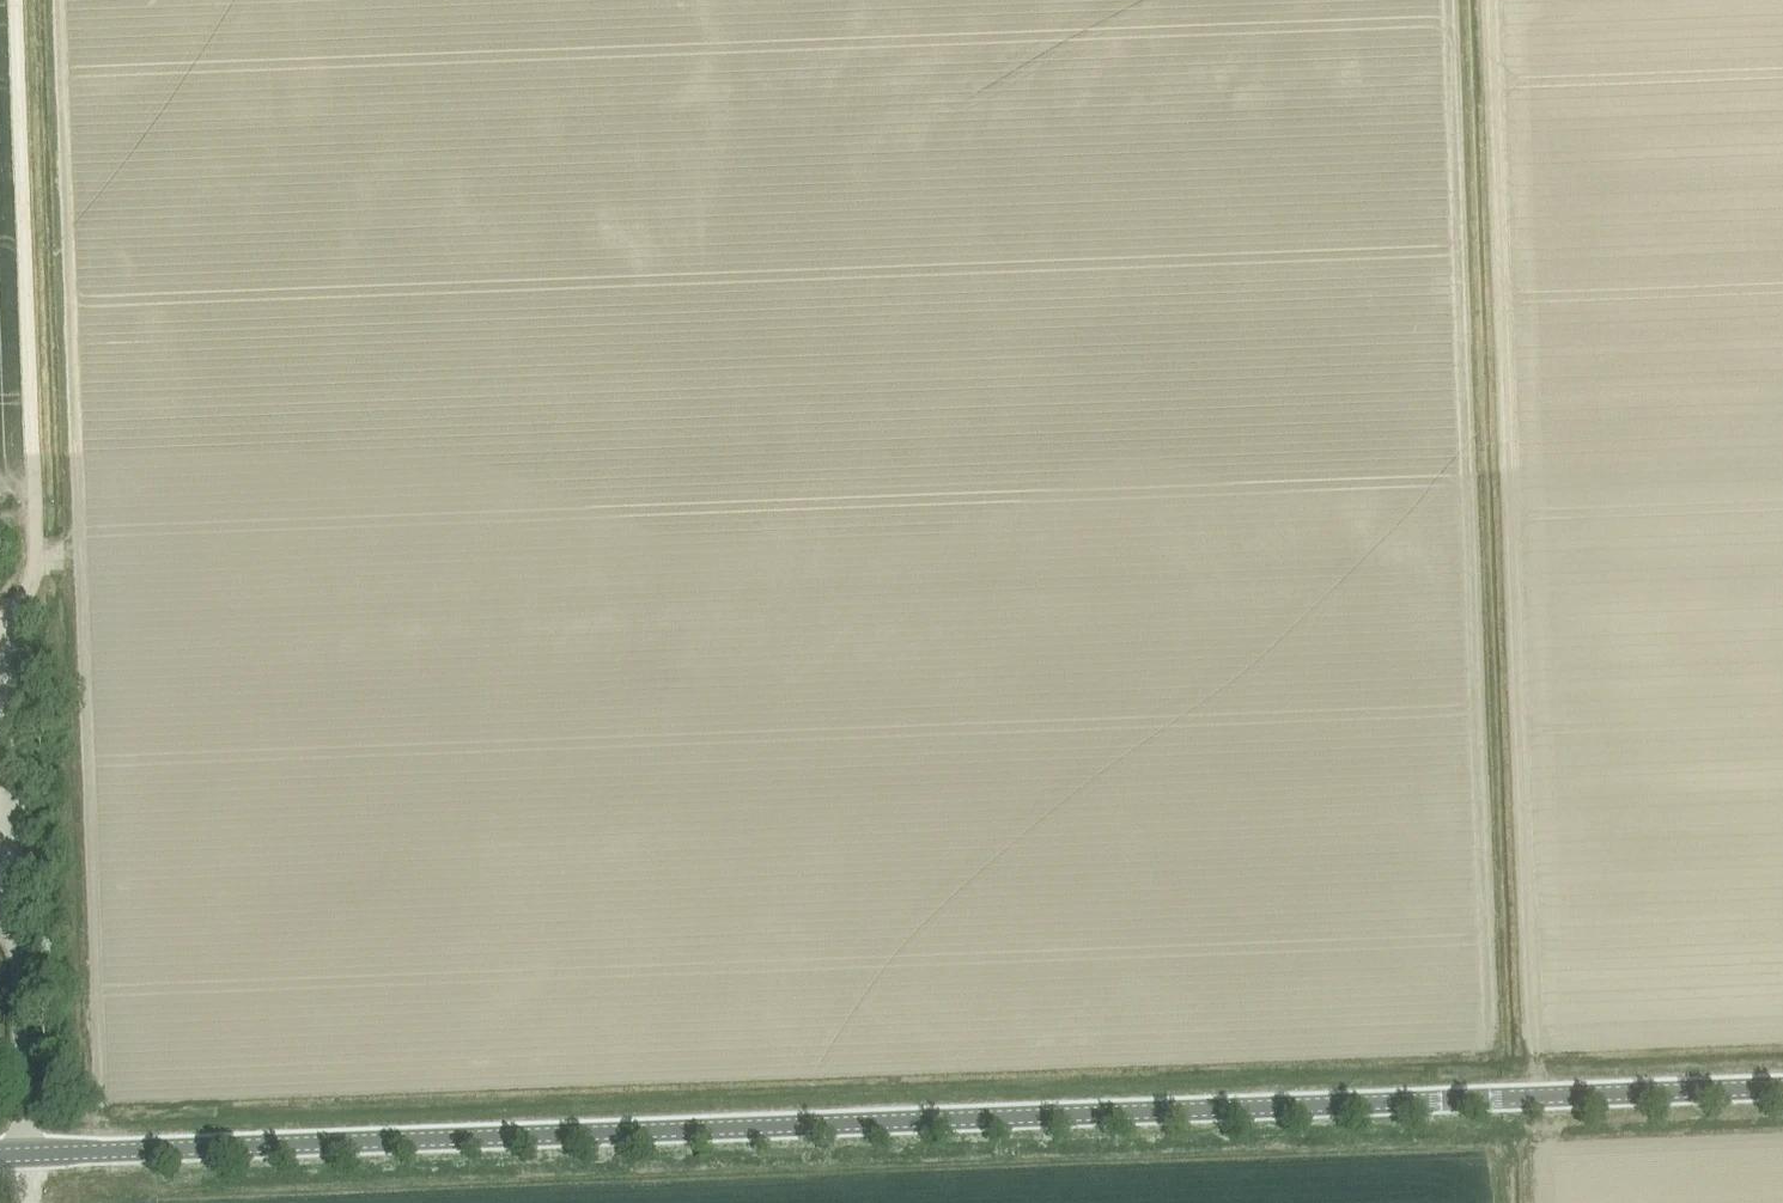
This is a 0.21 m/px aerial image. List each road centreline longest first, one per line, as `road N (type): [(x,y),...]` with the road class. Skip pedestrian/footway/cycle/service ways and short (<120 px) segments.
road 1 (unclassified): [(0,1155),(1782,1088)]

